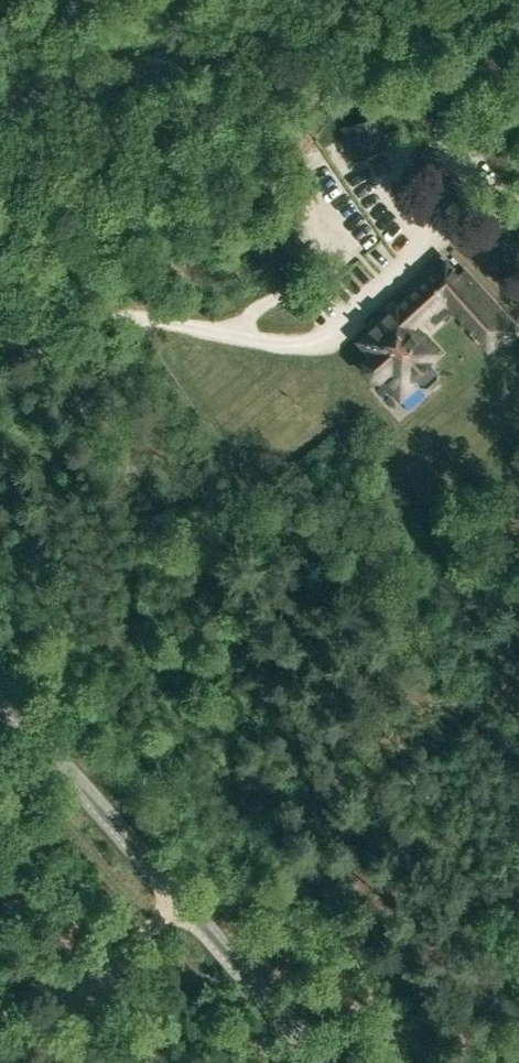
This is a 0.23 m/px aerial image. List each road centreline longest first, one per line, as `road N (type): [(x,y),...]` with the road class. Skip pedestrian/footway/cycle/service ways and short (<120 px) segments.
road 1 (tertiary): [(328,1062),(0,693)]
road 2 (track): [(417,234),(340,328),(300,344),(137,319),(0,319)]
road 3 (tertiary): [(0,105),(352,0)]
road 4 (track): [(65,1016),(178,895)]

